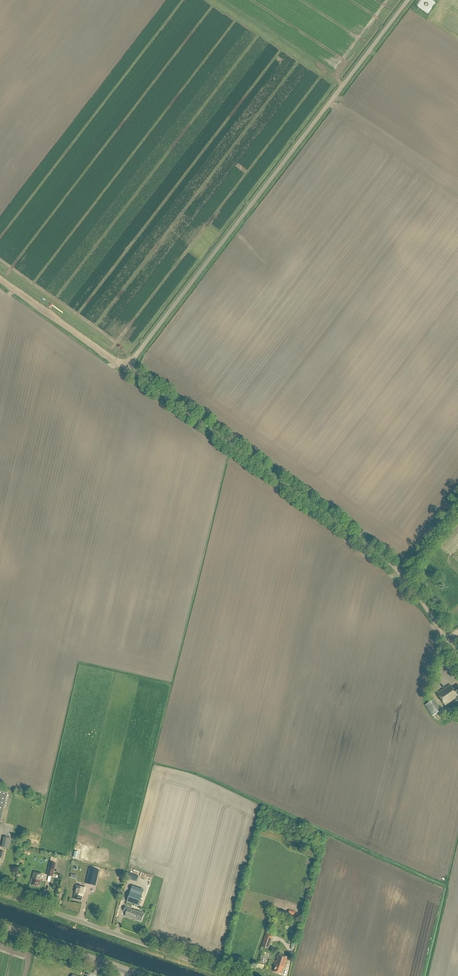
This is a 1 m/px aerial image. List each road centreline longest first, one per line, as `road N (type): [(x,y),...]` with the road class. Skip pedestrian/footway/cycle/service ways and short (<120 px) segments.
road 1 (unclassified): [(457,656),(390,562),(129,368),(408,0)]
road 2 (unclassified): [(233,975),(0,893)]
road 3 (track): [(129,368),(0,281)]
road 4 (tertiary): [(137,975),(0,928)]

